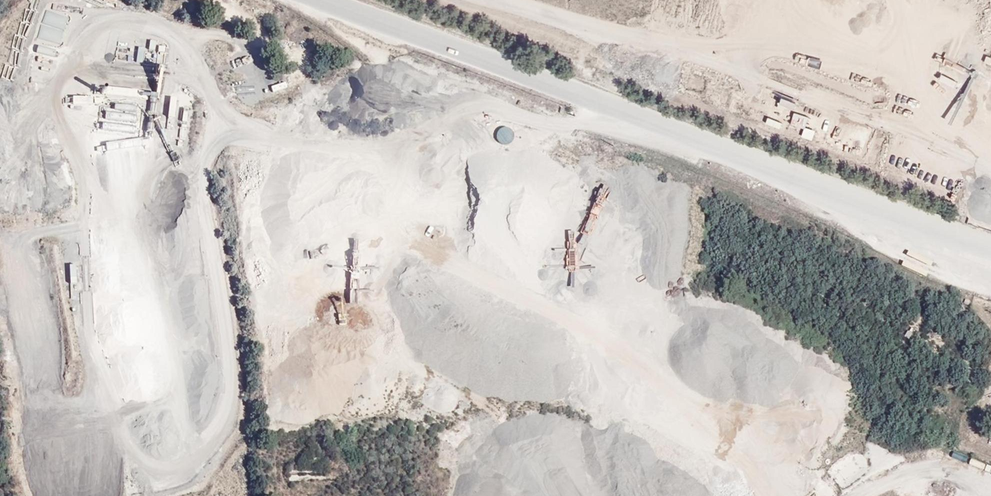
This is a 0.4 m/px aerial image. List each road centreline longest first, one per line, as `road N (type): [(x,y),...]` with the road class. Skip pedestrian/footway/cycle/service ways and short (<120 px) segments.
road 1 (tertiary): [(990,253),(338,0)]
road 2 (track): [(0,158),(67,126),(182,117),(267,83),(371,70),(440,86),(502,120),(549,128),(620,108)]

